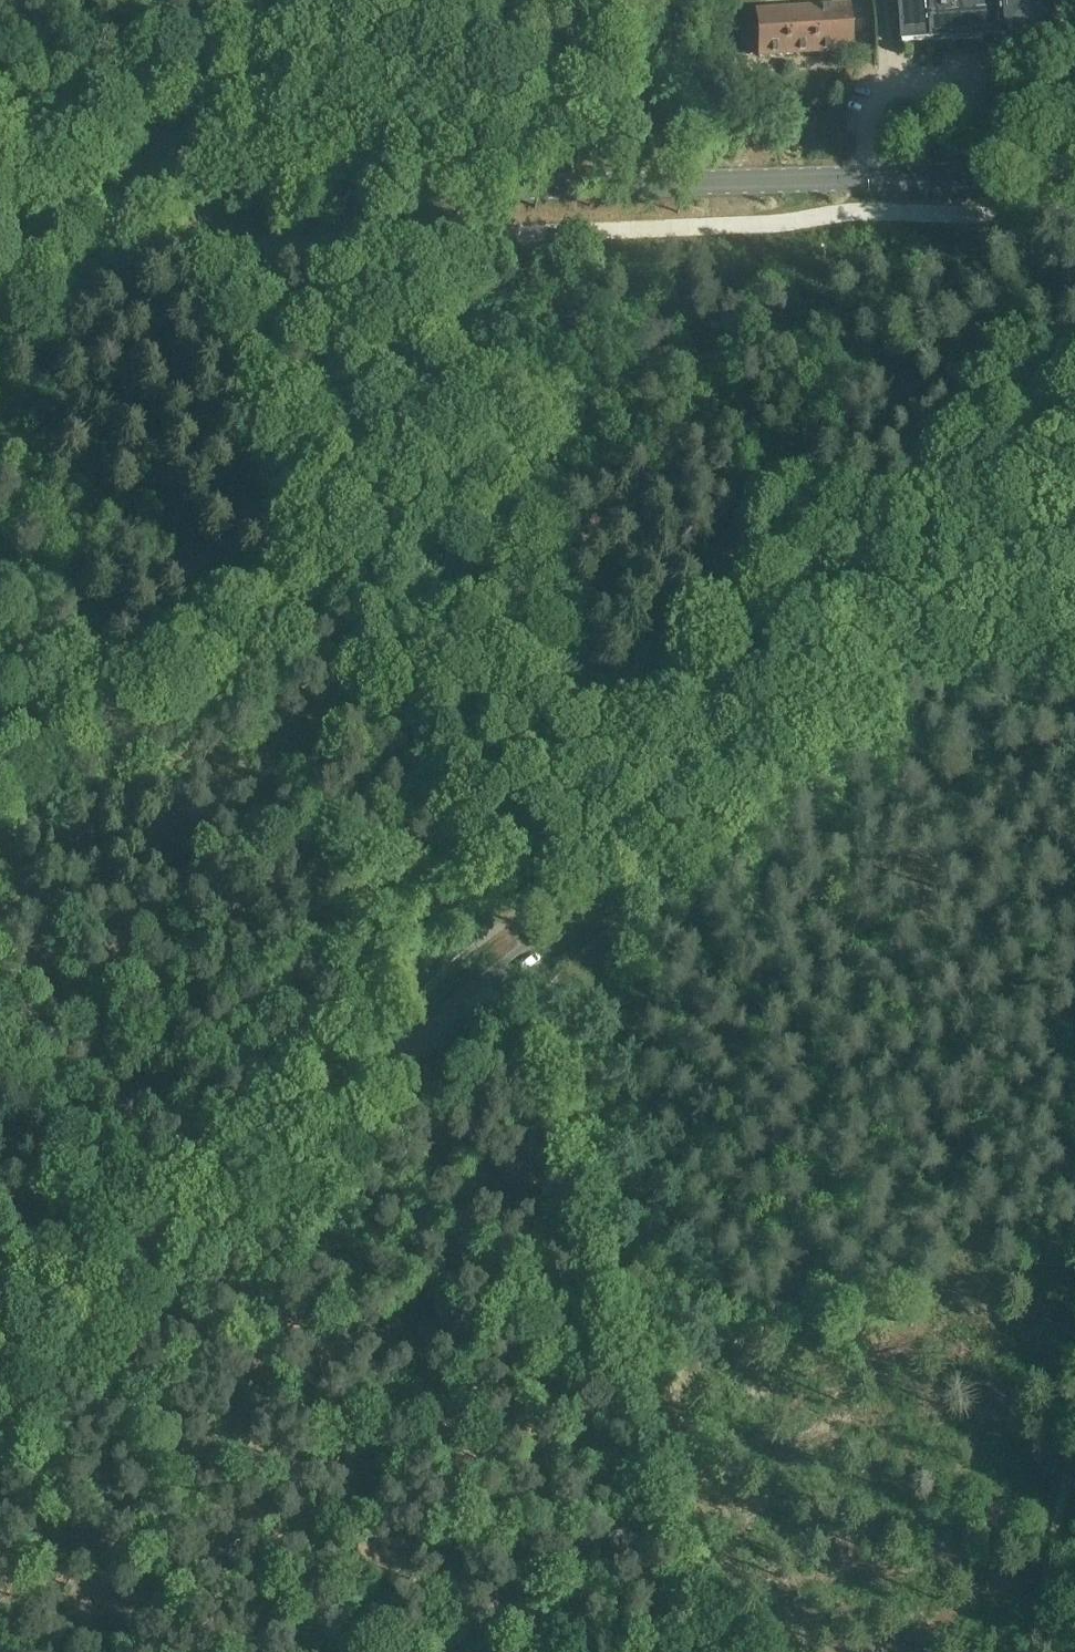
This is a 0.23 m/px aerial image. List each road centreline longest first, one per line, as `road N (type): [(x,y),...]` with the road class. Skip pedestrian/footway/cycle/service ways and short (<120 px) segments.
road 1 (secondary): [(0,1363),(1074,531)]
road 2 (secondary): [(1074,172),(0,202)]
road 3 (track): [(315,91),(218,99),(150,138)]
road 4 (track): [(1043,1651),(1074,1479)]

